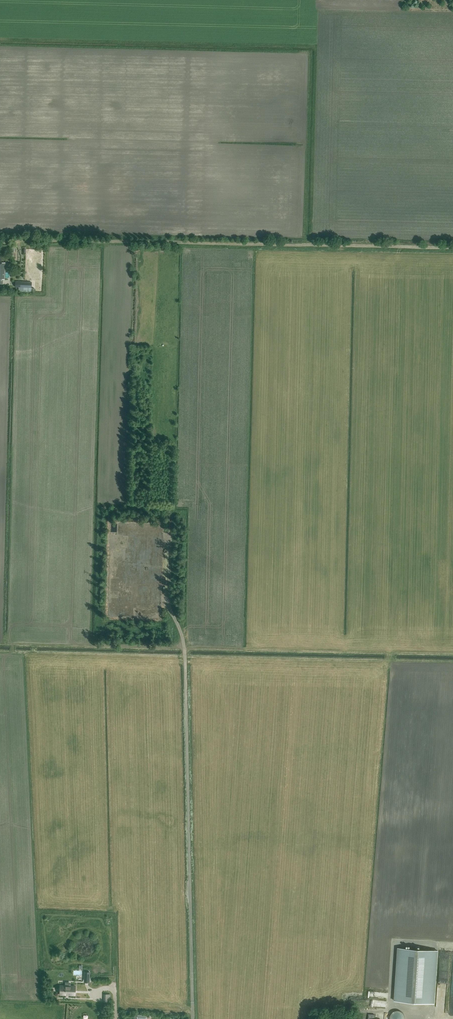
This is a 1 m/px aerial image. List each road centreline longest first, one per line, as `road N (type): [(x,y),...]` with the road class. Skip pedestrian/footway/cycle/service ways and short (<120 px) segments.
road 1 (track): [(452,247),(0,239)]

